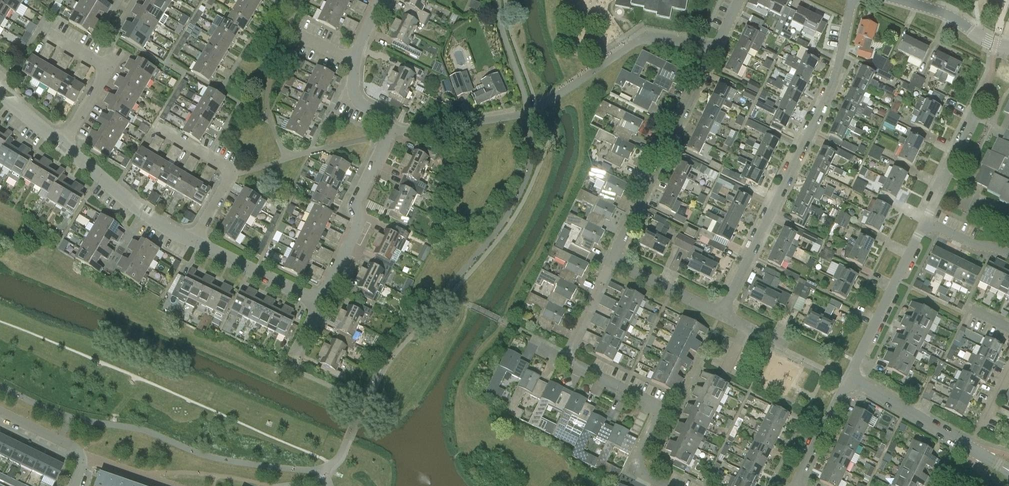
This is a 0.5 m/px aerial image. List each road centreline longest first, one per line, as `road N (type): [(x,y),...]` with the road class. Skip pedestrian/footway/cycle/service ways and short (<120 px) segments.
road 1 (residential): [(720,313),(837,84),(855,0)]
road 2 (residential): [(319,304),(359,225),(356,204),(391,133),(353,93),(378,0)]
road 3 (residential): [(613,259),(740,0)]
road 4 (residential): [(665,485),(637,466),(661,412),(655,402),(565,358)]
road 5 (residential): [(1008,471),(848,378)]
road 6 (residential): [(848,378),(926,219)]
road 7 (residential): [(66,150),(110,68),(51,31)]
road 8 (residential): [(195,243),(229,167),(161,126)]
road 9 (residential): [(195,243),(66,150)]
road 10 (residential): [(319,304),(195,243)]
road 11 (residential): [(720,313),(613,259)]

